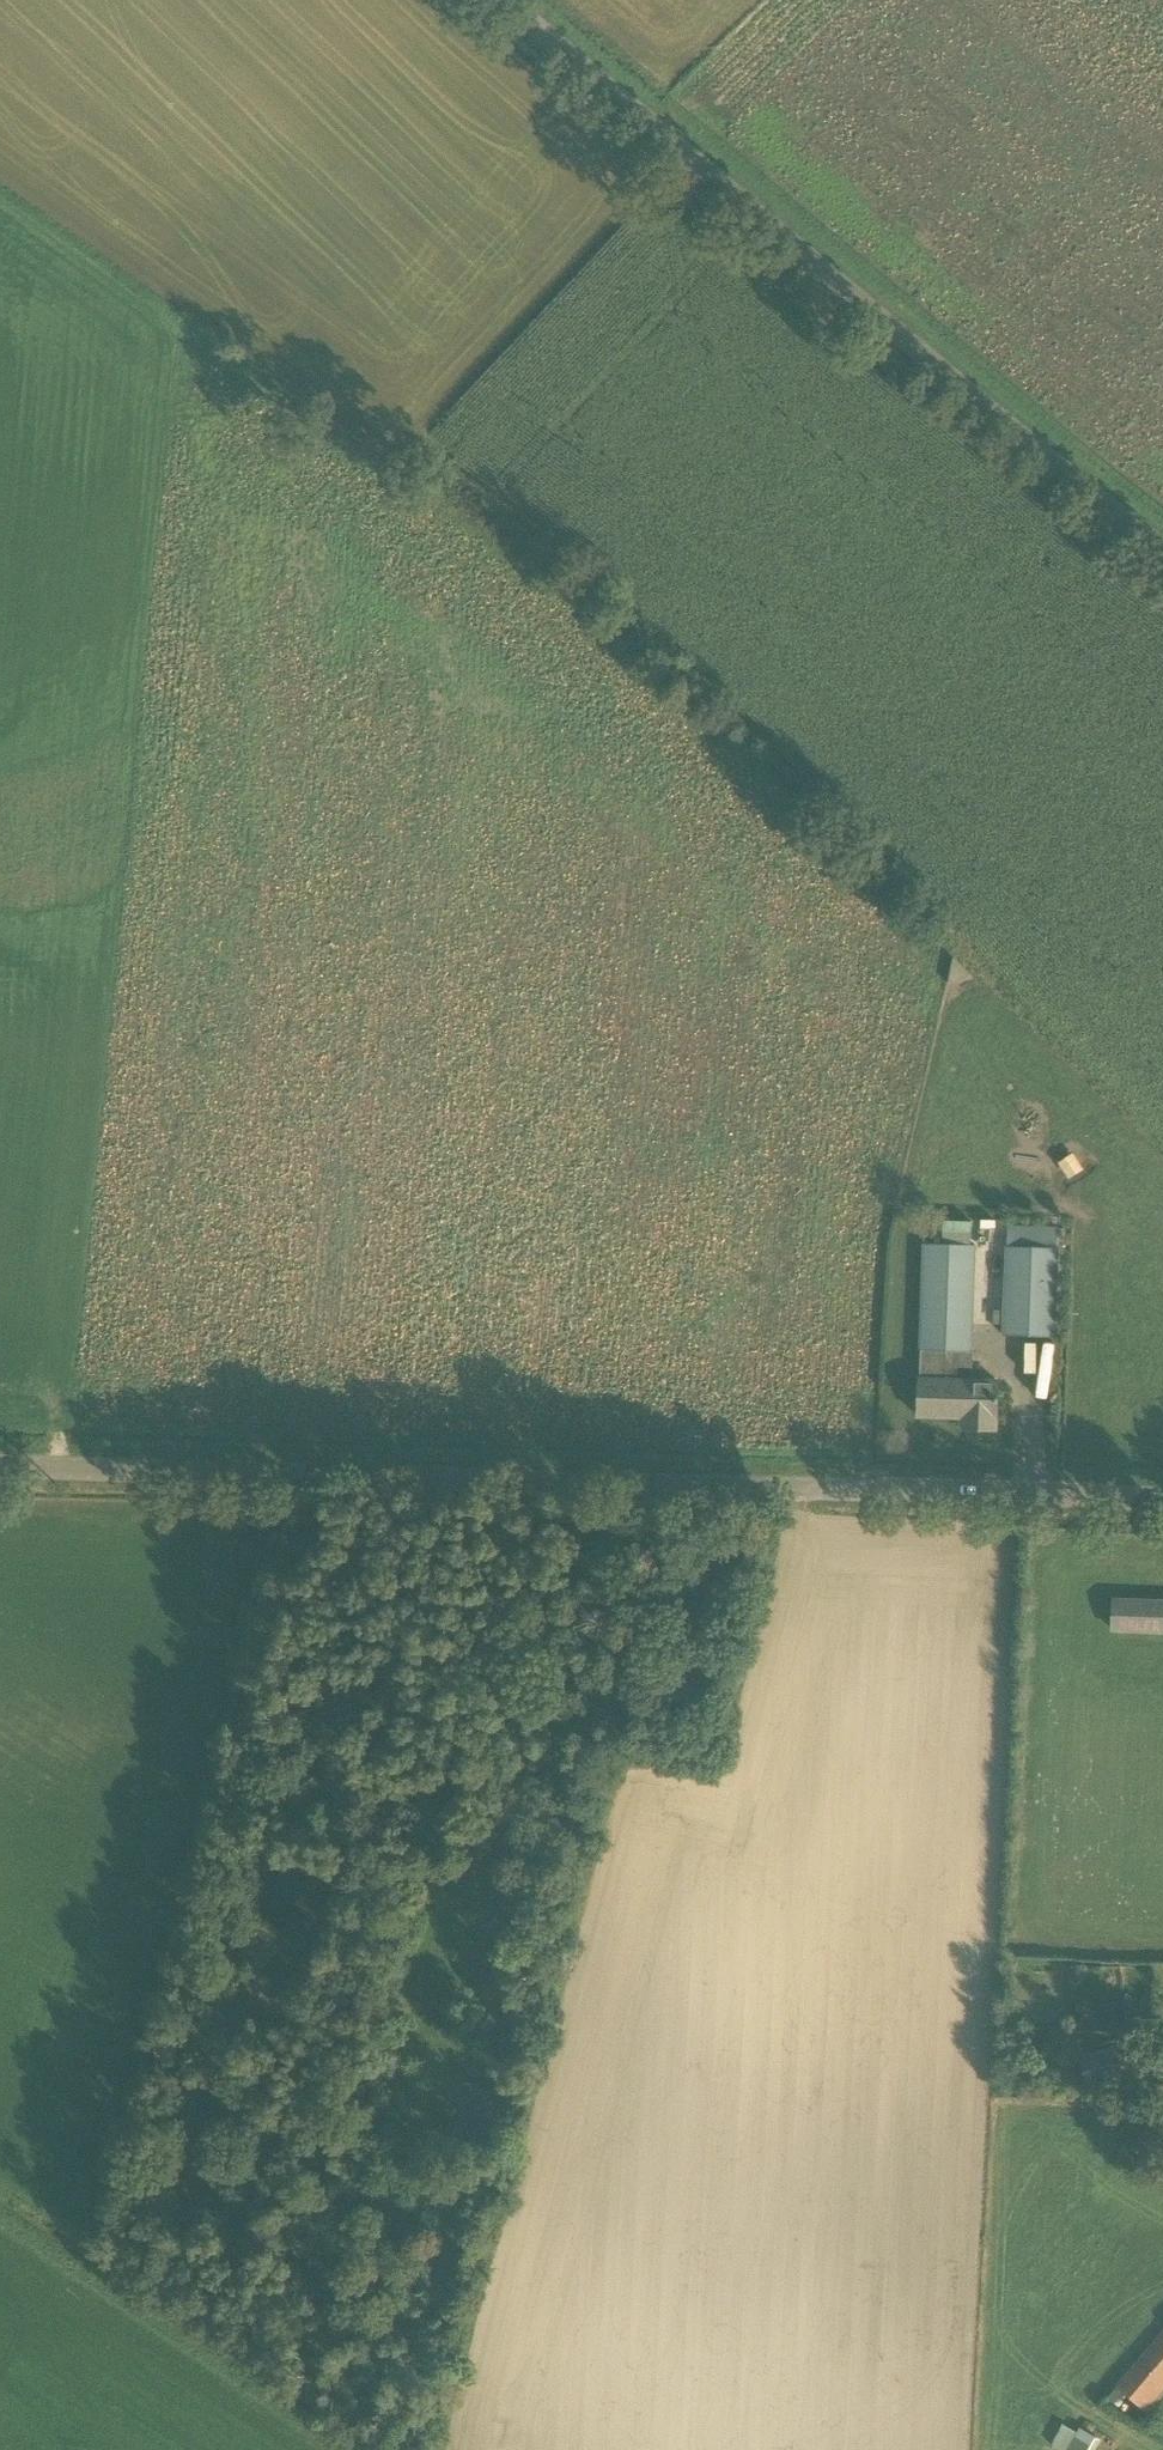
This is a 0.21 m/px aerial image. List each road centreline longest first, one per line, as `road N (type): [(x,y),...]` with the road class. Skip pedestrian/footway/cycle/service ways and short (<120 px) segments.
road 1 (tertiary): [(1162,1500),(0,1464)]
road 2 (unclassified): [(1162,522),(1036,429),(508,0)]

